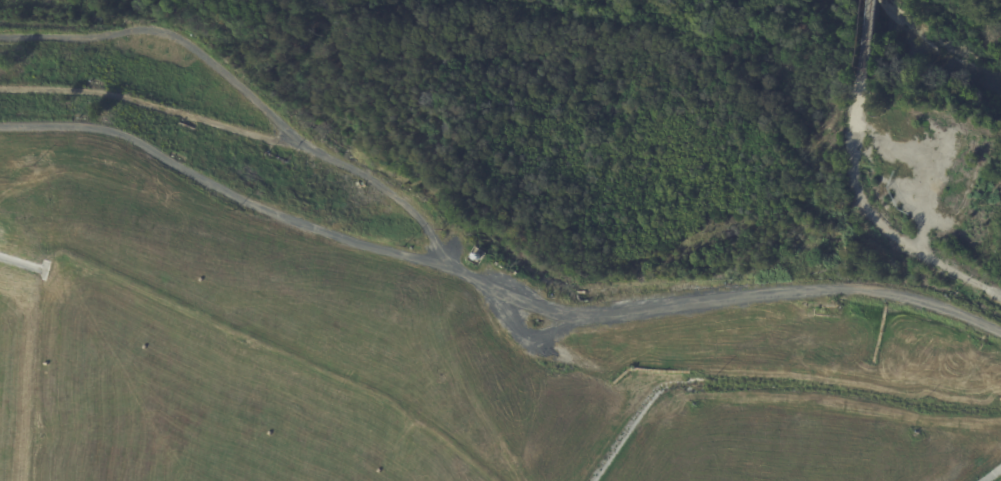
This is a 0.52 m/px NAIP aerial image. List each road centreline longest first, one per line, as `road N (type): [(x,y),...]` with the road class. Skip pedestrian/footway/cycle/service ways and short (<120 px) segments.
road 1 (residential): [(857,82),(850,168),(865,210),(917,253),(1000,299)]

